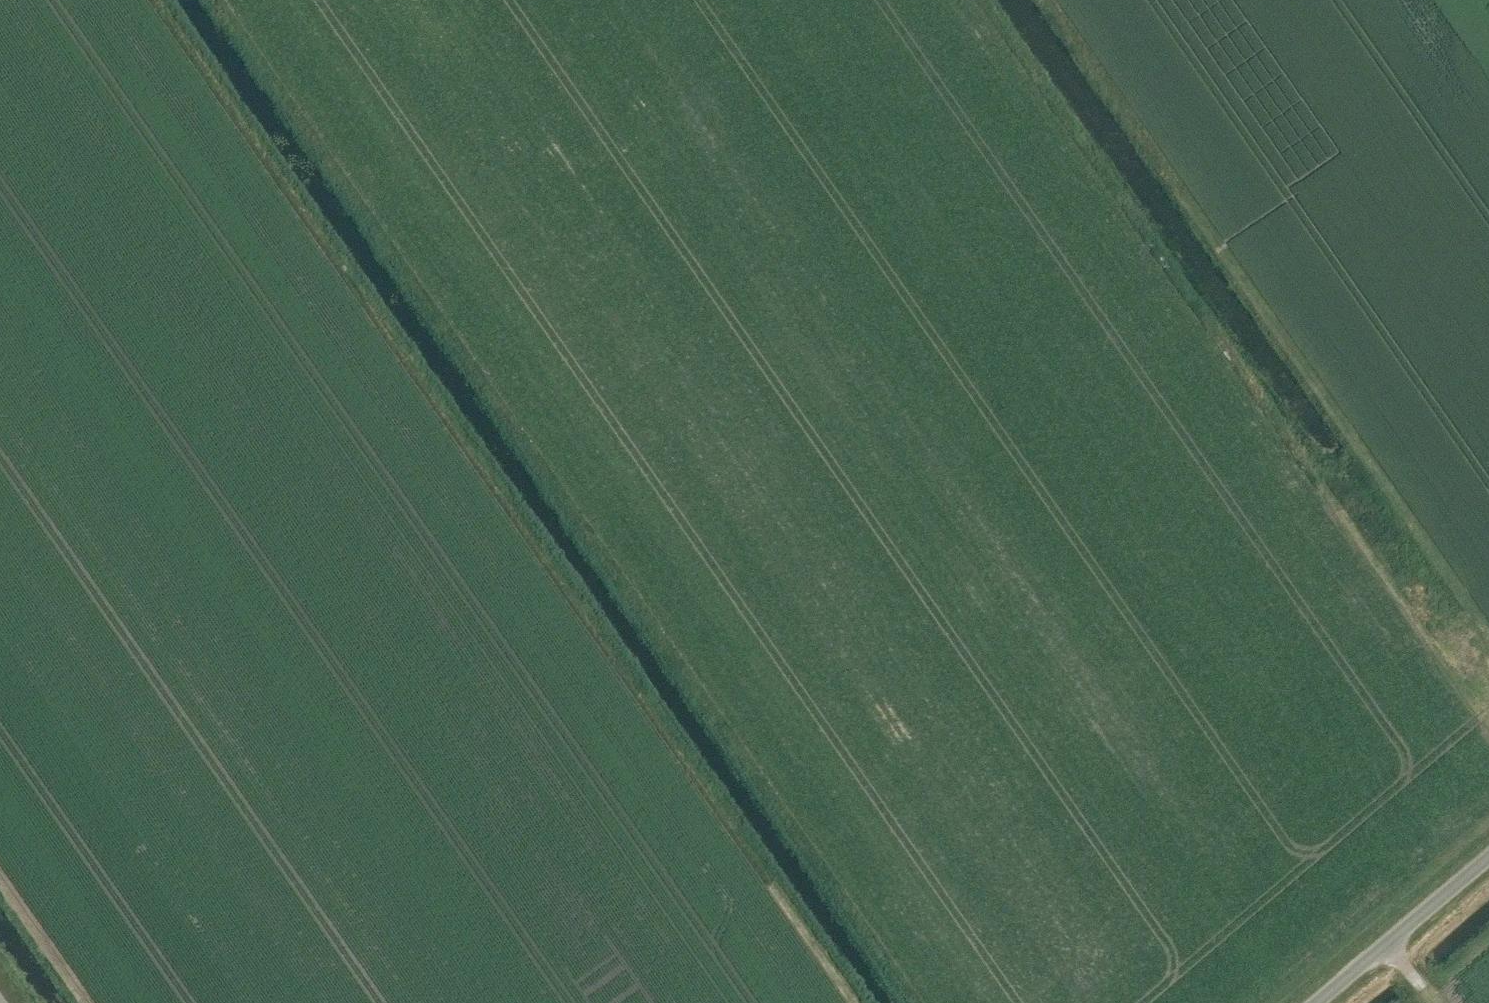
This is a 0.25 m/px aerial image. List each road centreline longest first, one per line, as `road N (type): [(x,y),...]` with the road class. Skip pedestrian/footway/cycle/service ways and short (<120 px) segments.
road 1 (unclassified): [(1318,1002),(1488,859)]

